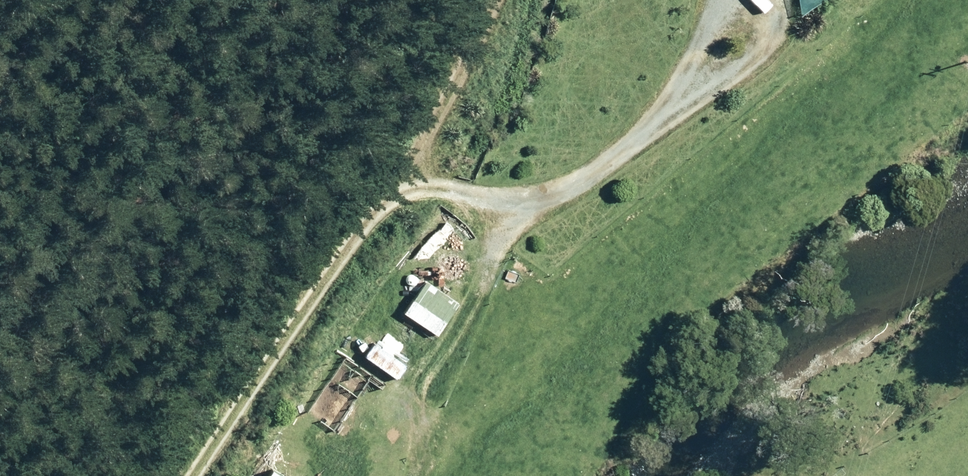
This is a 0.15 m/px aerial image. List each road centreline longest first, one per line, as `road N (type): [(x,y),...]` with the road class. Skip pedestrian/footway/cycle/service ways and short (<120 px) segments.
road 1 (track): [(419,475),(511,235),(536,204),(648,134),(707,85),(746,36),(754,0)]
road 2 (unclassified): [(501,0),(490,44),(404,180),(190,475)]

